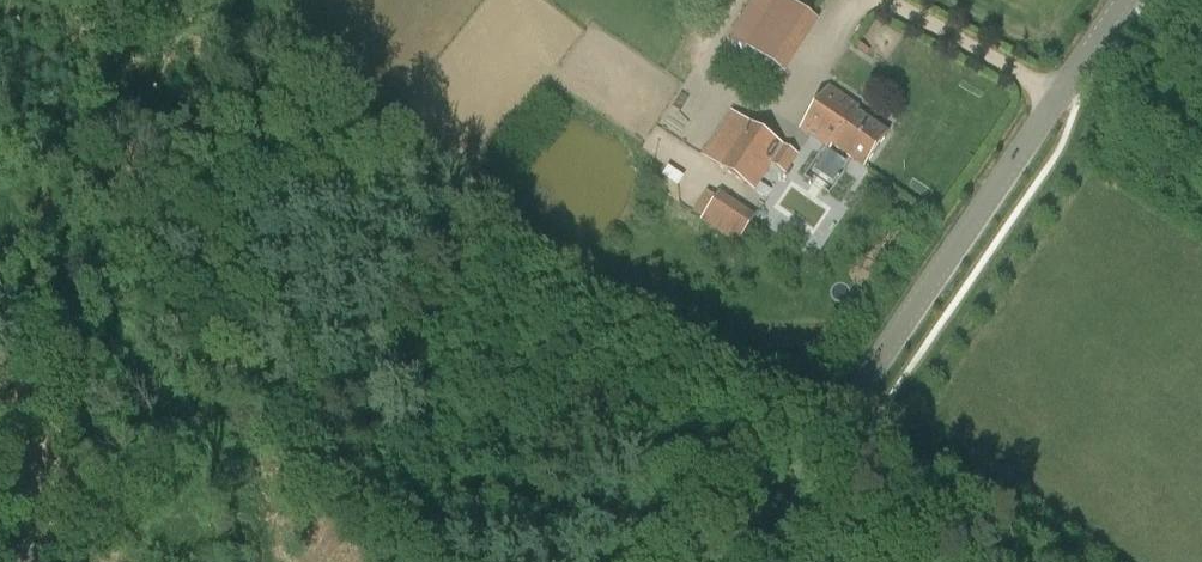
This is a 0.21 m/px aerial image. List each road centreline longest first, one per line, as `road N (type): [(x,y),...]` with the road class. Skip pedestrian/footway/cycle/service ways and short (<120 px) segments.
road 1 (secondary): [(737,561),(1125,0)]
road 2 (track): [(1003,561),(851,455)]

